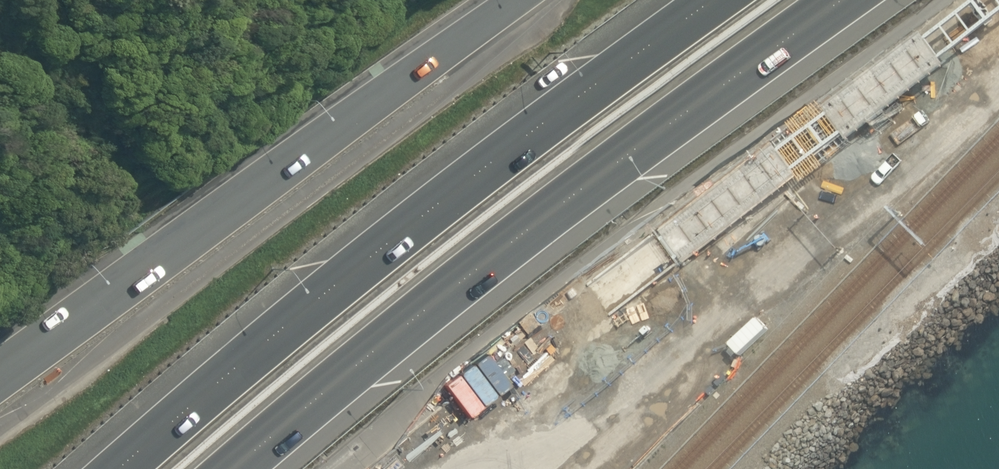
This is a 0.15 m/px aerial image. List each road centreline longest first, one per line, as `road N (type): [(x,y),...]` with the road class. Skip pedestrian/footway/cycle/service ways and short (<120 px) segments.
road 1 (motorway): [(116,468),(717,0)]
road 2 (trunk): [(840,0),(544,221),(246,468)]
road 3 (trunk): [(0,359),(500,0)]

